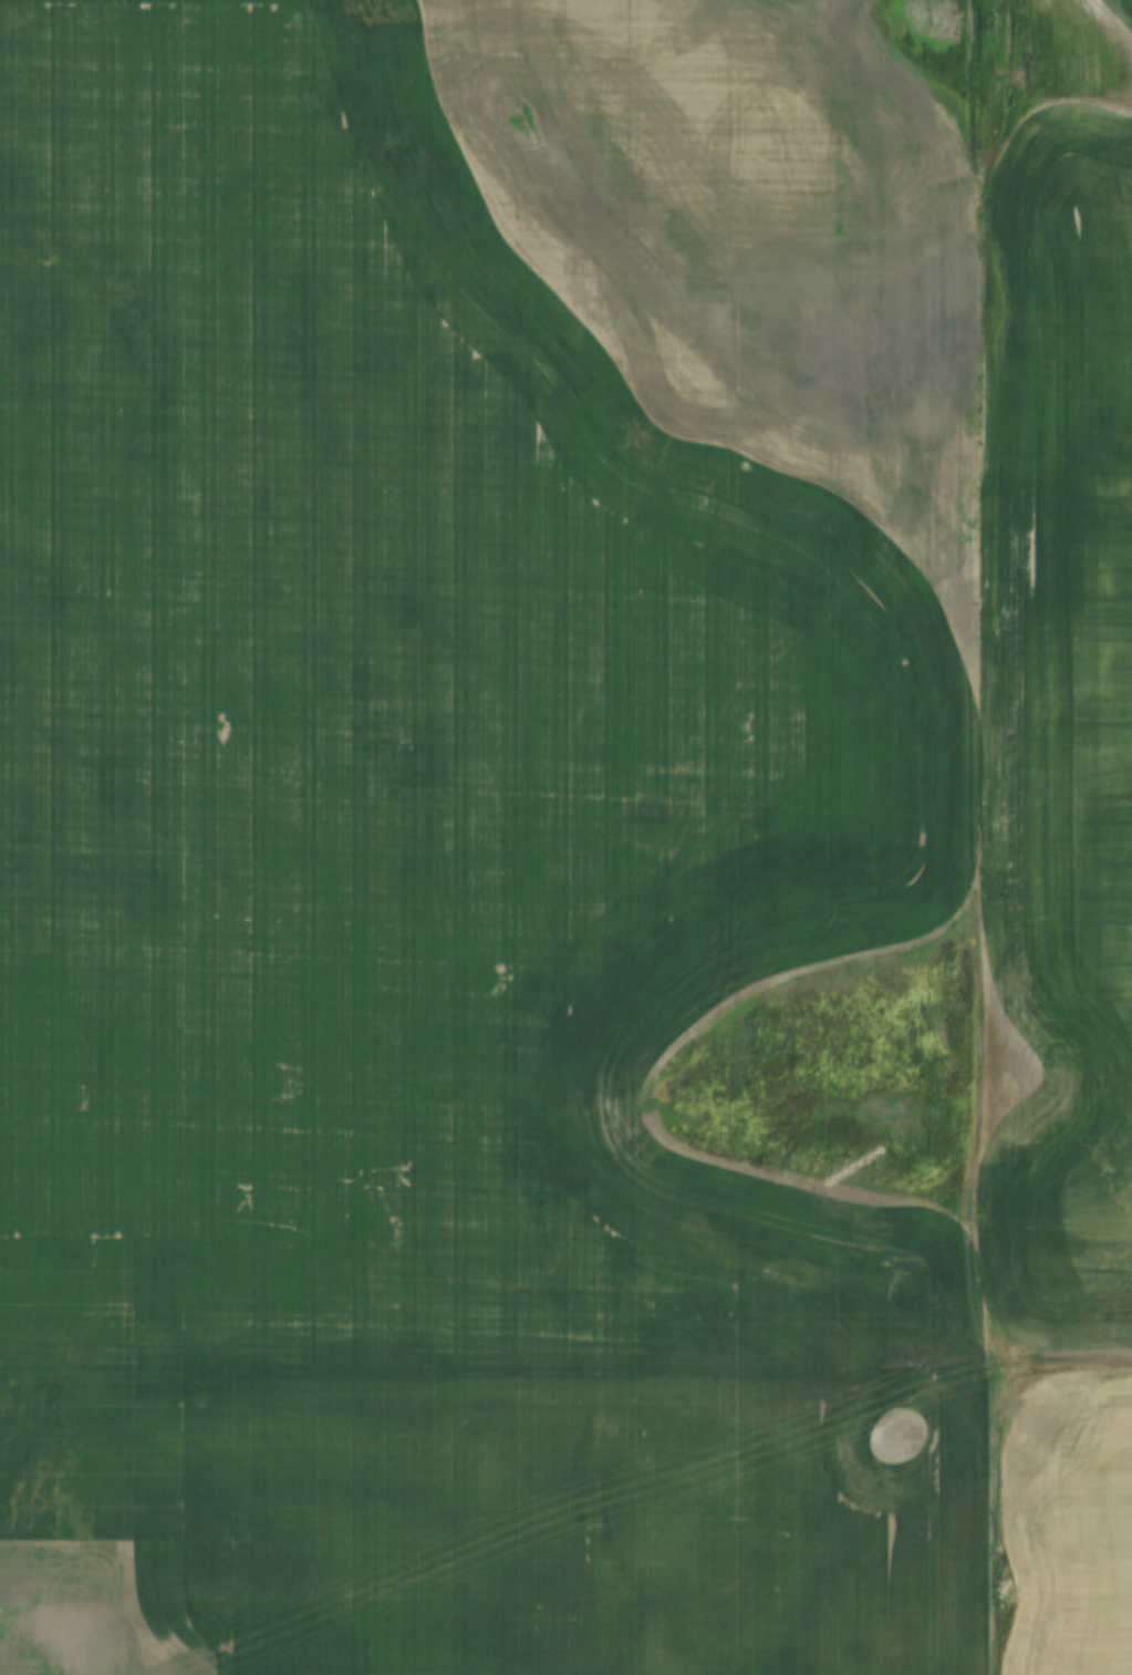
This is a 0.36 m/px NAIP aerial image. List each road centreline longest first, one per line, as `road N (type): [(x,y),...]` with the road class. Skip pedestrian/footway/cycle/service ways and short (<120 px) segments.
road 1 (track): [(1131,1376),(969,1398),(974,0)]

